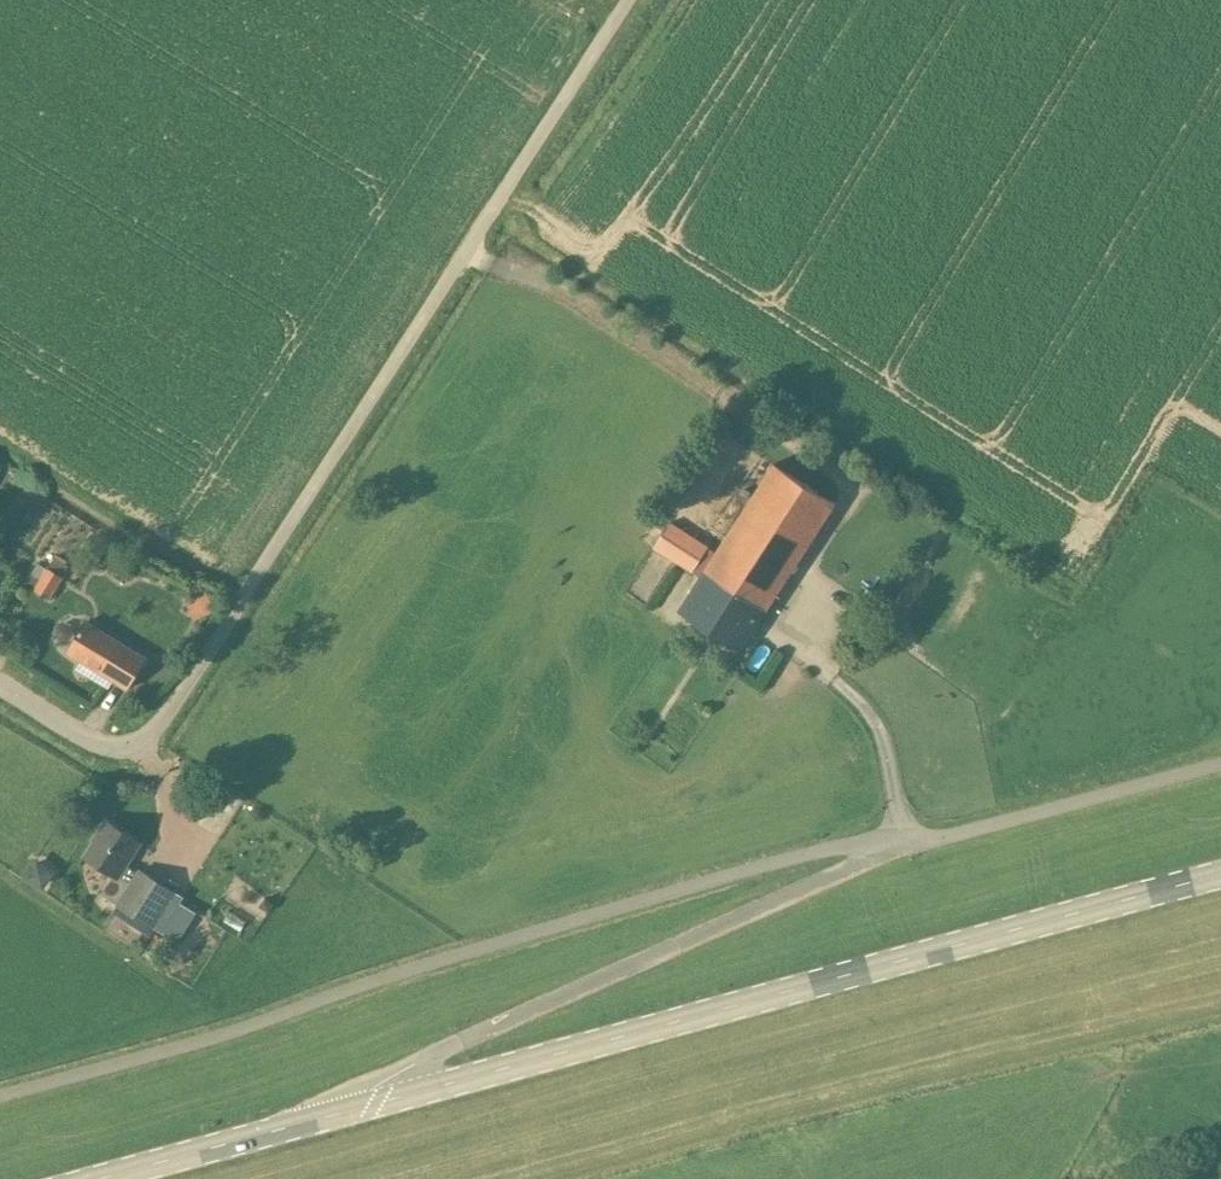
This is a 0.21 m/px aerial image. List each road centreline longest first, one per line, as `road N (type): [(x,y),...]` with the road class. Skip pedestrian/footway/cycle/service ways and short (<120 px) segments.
road 1 (unclassified): [(0,676),(109,745),(161,732),(631,0)]
road 2 (tertiary): [(372,1104),(1220,876)]
road 3 (unclassified): [(886,841),(845,872),(500,1023),(396,1080),(372,1104)]
road 4 (unclassified): [(886,841),(1220,763)]
road 5 (tertiary): [(102,1178),(372,1104)]

